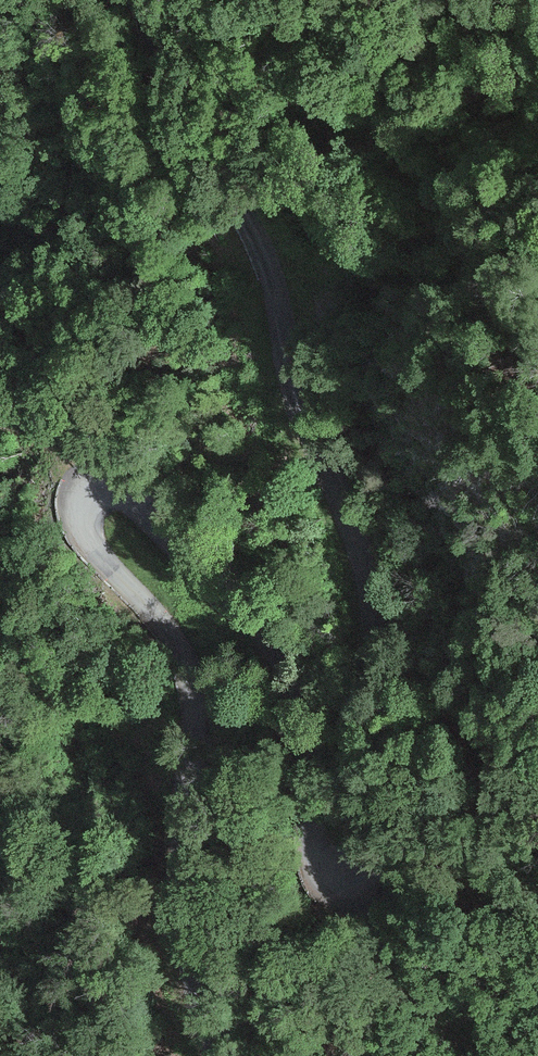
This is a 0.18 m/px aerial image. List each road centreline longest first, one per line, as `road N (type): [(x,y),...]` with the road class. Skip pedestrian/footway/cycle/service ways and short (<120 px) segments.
road 1 (tertiary): [(144,0),(173,107),(267,247),(296,382),(362,548),(377,617),(367,732),(375,846),(361,875),(337,881),(307,851),(294,713),(261,640),(136,507),(108,503),(93,518),(98,548),(173,629),(192,664),(197,719),(188,932),(213,1055)]
road 2 (track): [(344,882),(354,913),(402,983),(461,1044),(486,1055)]

